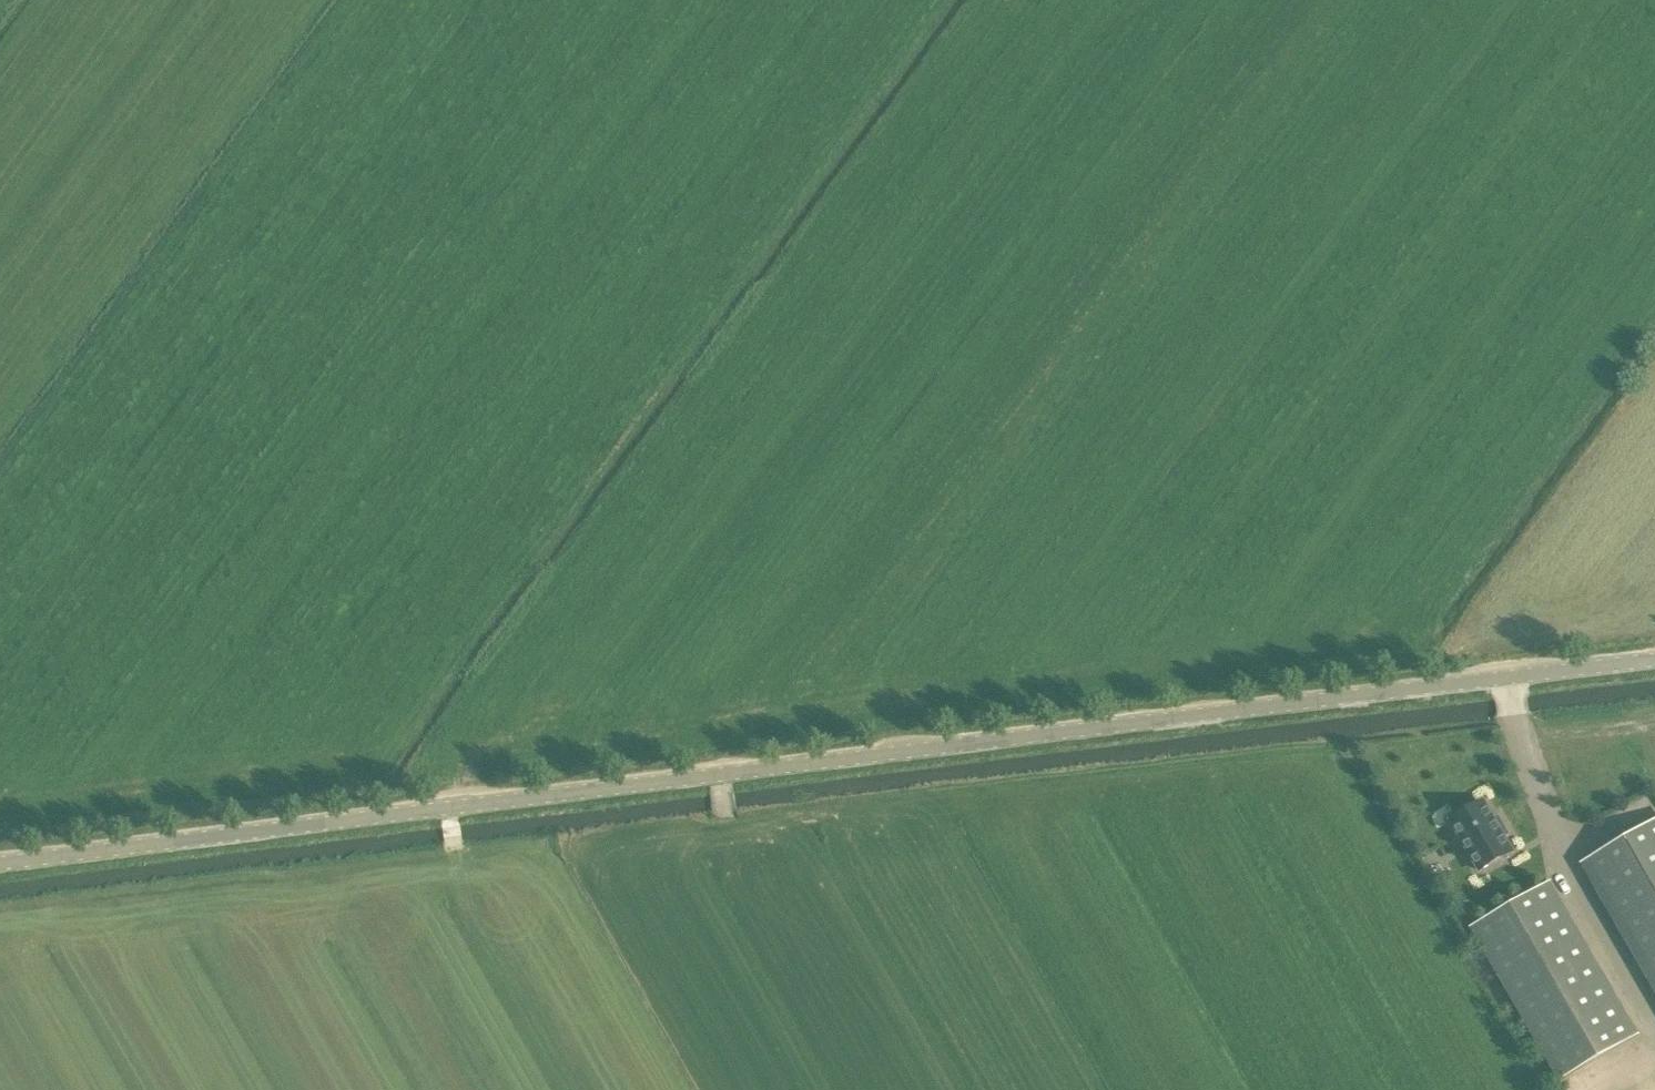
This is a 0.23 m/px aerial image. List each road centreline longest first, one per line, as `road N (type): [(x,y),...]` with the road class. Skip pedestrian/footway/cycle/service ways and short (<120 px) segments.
road 1 (tertiary): [(0,863),(1654,659)]

